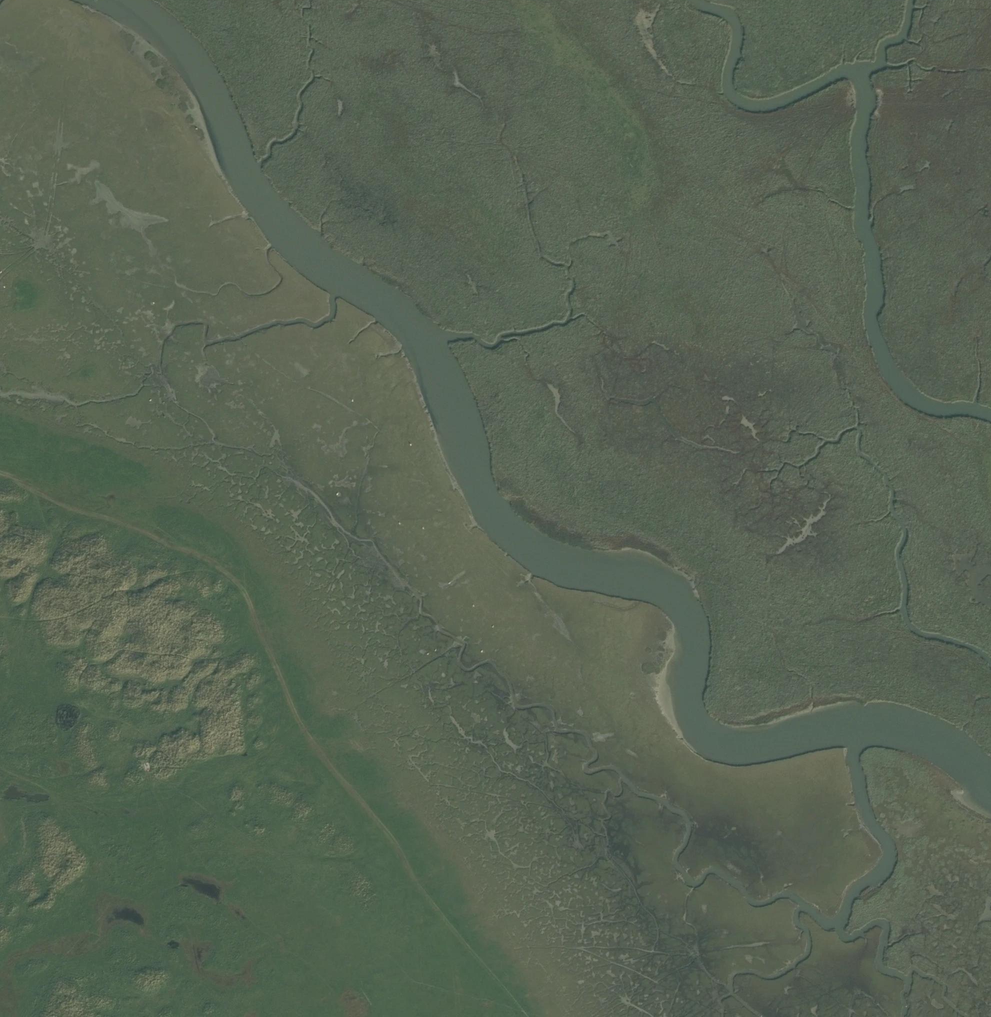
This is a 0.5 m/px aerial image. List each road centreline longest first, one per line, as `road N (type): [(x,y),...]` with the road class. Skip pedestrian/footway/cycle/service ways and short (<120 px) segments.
road 1 (track): [(444,1016),(435,955),(409,876),(290,709),(235,576),(0,473)]
road 2 (track): [(84,508),(177,511),(234,540),(261,579),(343,784)]
road 3 (track): [(290,709),(272,749),(151,833),(91,934),(42,982),(22,1016)]
road 4 (track): [(91,934),(93,853),(69,786),(41,759),(0,754)]

